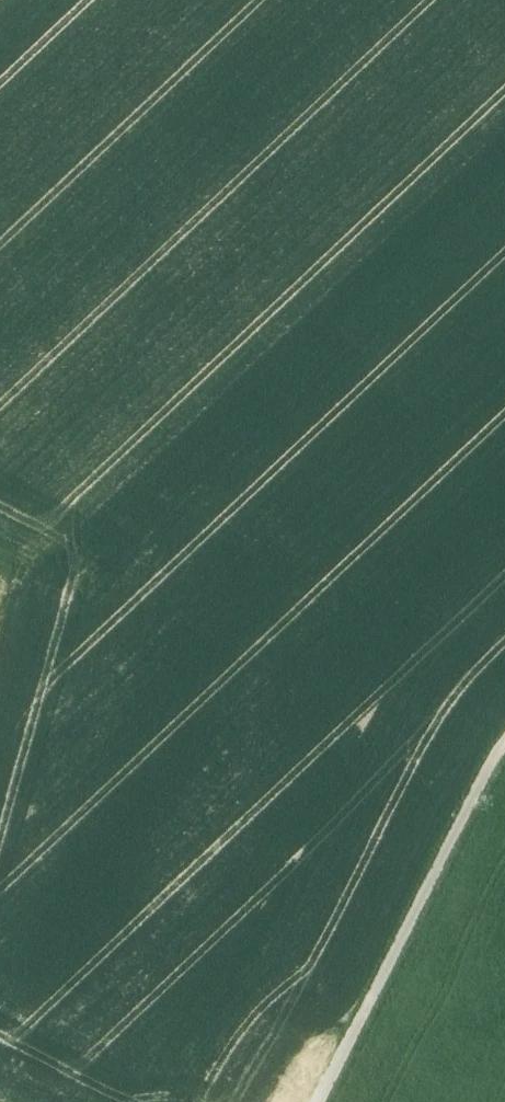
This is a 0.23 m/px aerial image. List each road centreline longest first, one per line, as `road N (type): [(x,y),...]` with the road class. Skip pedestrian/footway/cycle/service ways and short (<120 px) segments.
road 1 (track): [(504,744),(322,1101)]

